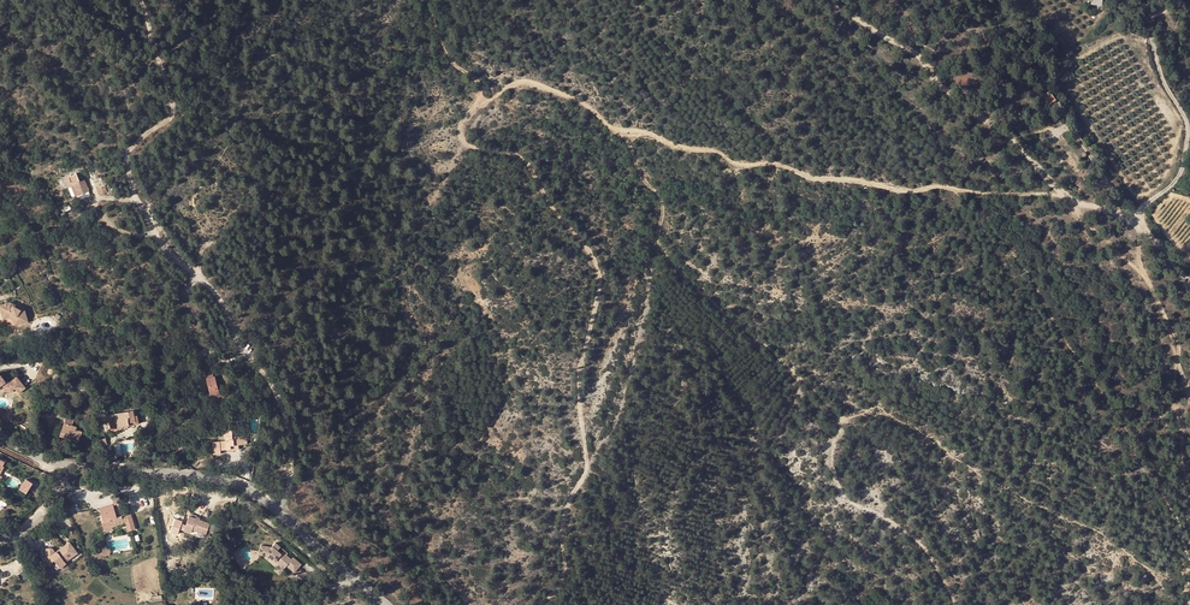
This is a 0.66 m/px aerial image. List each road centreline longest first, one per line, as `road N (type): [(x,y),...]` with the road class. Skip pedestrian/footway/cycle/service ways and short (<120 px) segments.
road 1 (track): [(957,604),(919,540),(842,493),(830,455),(840,432),(832,407),(659,248),(664,207),(642,176),(629,135),(582,103),(525,83),(484,101),(478,81),(442,46),(427,0)]
road 2 (track): [(537,604),(561,583),(563,519),(588,461),(578,391),(600,276),(529,164),(462,139),(461,127),(484,101)]
road 3 (track): [(275,514),(290,459),(276,393),(238,342),(223,306),(157,236),(127,167),(127,155),(168,119),(172,103),(141,0)]
road 4 (track): [(1189,284),(1140,224),(1064,193),(918,53),(834,0)]
road 5 (track): [(629,135),(717,152),(732,163),(893,189),(1061,190)]
road 6 (tertiary): [(385,604),(238,486),(62,465)]

